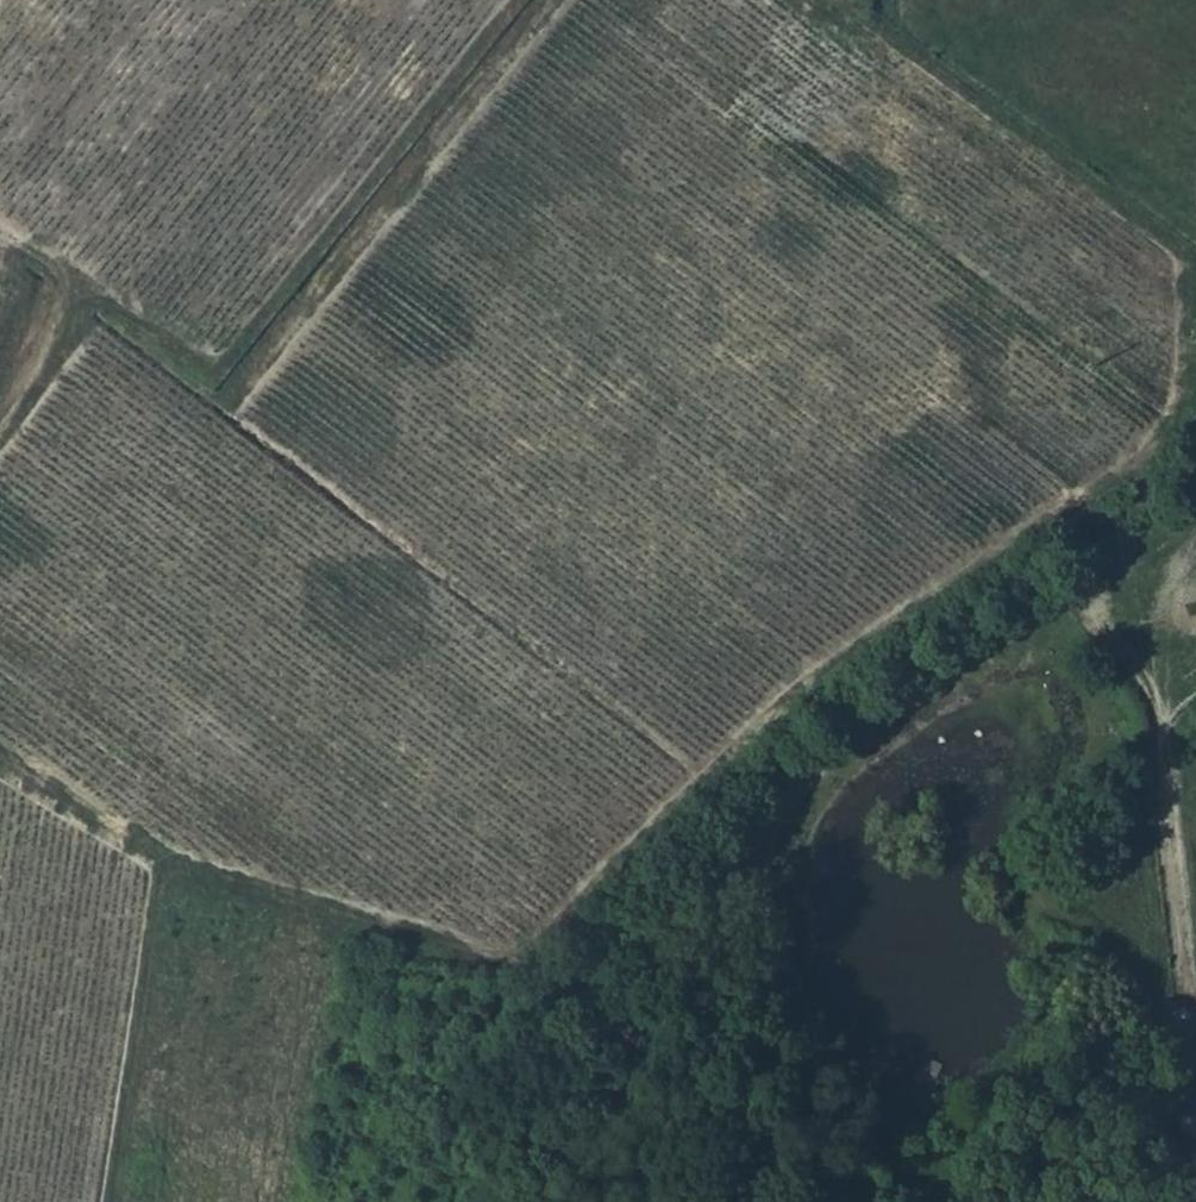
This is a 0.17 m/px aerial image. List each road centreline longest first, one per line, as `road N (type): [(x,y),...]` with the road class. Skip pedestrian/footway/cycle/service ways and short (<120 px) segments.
road 1 (track): [(529,960),(843,650),(1130,458),(1195,431)]
road 2 (track): [(72,282),(156,342),(231,377),(273,335),(531,0)]
road 3 (track): [(837,0),(979,92),(1188,252),(1191,337),(1176,440)]
road 4 (track): [(529,960),(149,856),(0,767)]
road 5 (track): [(1195,1012),(1182,956),(1151,700),(1081,595)]
road 6 (track): [(471,1201),(497,1028),(529,960)]
road 7 (track): [(0,433),(58,334),(72,282)]

